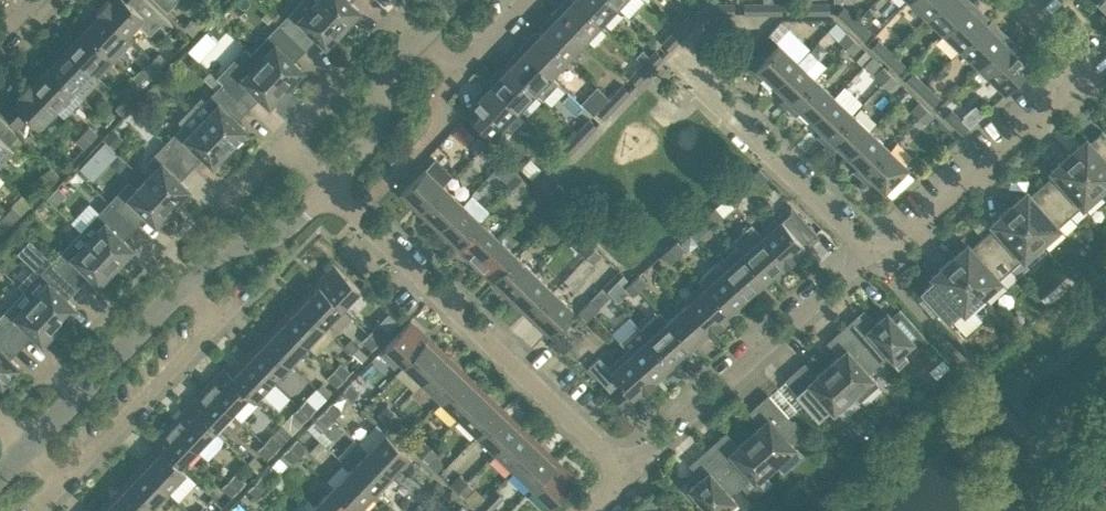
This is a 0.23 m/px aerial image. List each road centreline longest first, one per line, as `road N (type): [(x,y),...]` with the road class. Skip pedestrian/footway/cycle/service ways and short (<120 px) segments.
road 1 (residential): [(628,476),(328,187)]
road 2 (residential): [(25,448),(63,485),(220,323),(182,286)]
road 3 (residential): [(628,476),(871,251)]
road 4 (residential): [(871,251),(905,238),(1088,72)]
road 5 (residential): [(871,251),(668,59)]
road 6 (unclassified): [(25,448),(182,286)]
road 7 (unclassified): [(328,187),(359,153),(387,79),(421,35)]
road 8 (unclassified): [(182,286),(209,259),(290,225),(328,187)]
road 9 (residential): [(524,0),(457,70),(421,35)]

